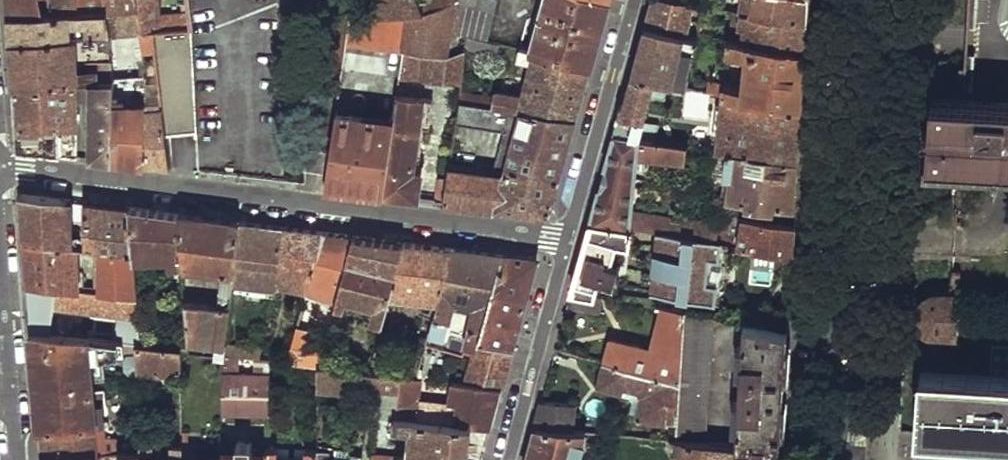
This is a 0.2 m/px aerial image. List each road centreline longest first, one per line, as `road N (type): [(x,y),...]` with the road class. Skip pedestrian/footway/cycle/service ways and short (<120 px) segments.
road 1 (residential): [(0,167),(566,238)]
road 2 (tertiary): [(861,0),(832,459)]
road 3 (residential): [(634,0),(566,238)]
road 4 (residential): [(566,238),(504,459)]
road 5 (residential): [(18,459),(0,234)]

